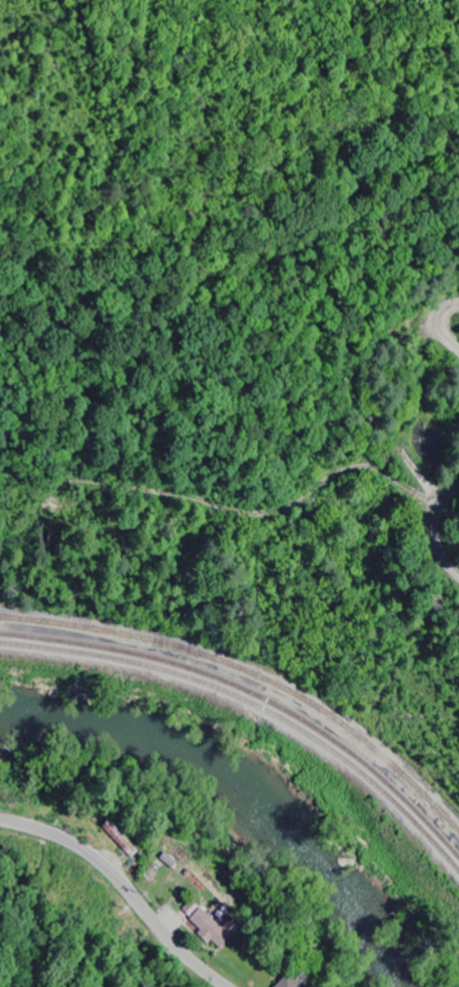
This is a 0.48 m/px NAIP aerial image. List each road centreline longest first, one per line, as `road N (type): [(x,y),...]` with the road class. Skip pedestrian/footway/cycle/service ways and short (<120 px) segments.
road 1 (residential): [(228,986),(88,852),(0,819)]

